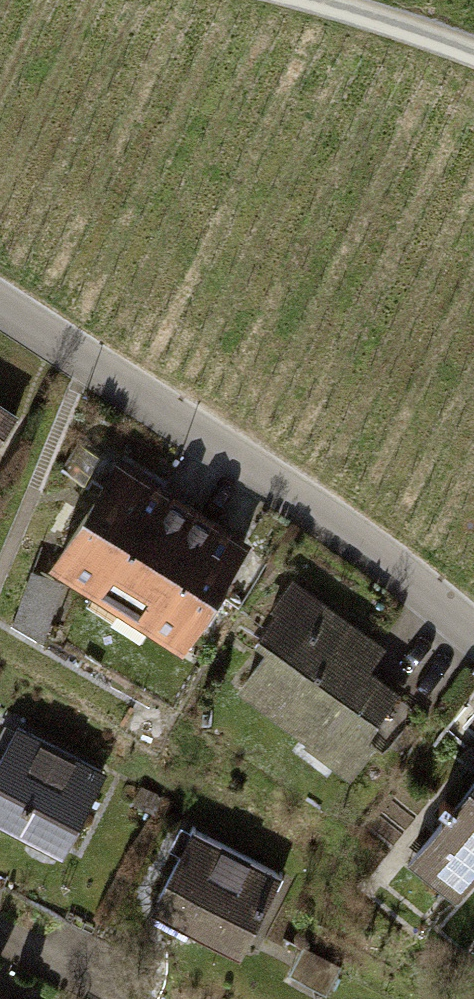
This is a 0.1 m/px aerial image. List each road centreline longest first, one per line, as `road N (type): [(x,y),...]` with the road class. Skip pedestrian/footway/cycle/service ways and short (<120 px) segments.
road 1 (residential): [(0,306),(340,524),(473,632)]
road 2 (track): [(473,63),(289,0)]

